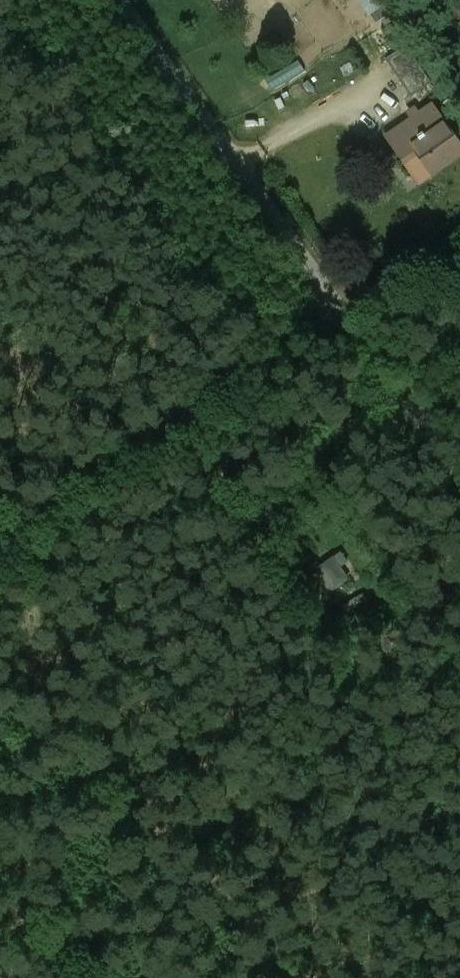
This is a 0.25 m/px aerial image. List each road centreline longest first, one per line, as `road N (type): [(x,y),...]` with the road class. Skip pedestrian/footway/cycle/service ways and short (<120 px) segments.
road 1 (unclassified): [(459,467),(129,0)]
road 2 (track): [(459,231),(350,307)]
road 3 (track): [(68,977),(0,879)]

